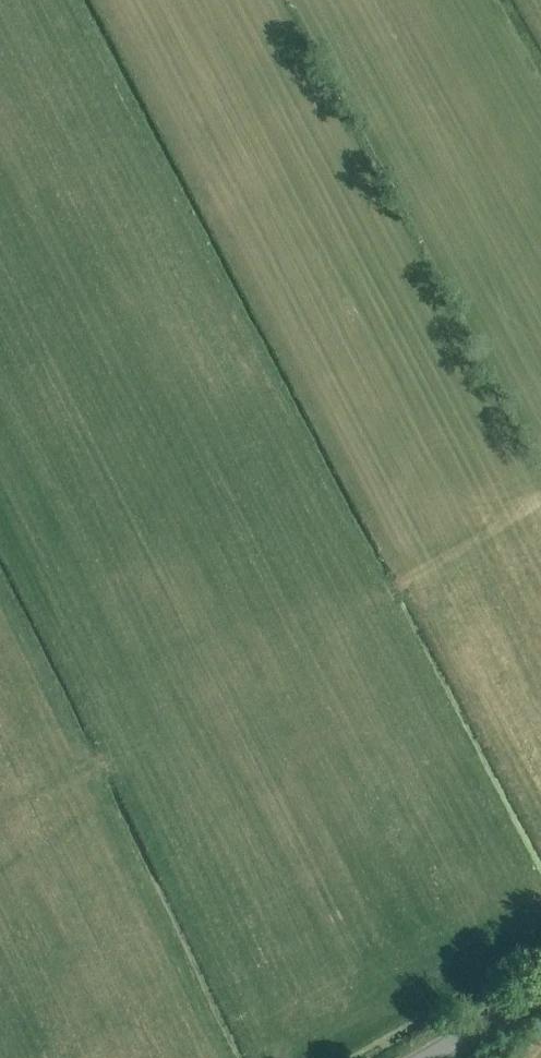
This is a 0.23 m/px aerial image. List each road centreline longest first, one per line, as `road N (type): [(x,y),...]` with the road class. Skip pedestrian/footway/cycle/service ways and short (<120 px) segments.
road 1 (tertiary): [(428,1057),(540,993)]

